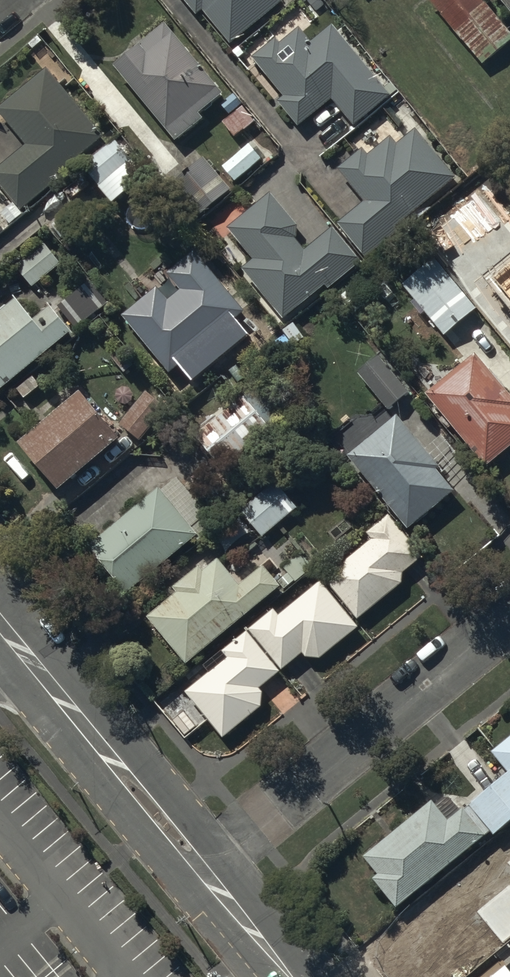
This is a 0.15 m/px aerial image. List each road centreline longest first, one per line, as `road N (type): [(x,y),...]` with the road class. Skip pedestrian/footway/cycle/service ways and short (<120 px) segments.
road 1 (residential): [(509,617),(202,870)]
road 2 (residential): [(0,624),(202,870)]
road 3 (residential): [(202,870),(290,976)]

